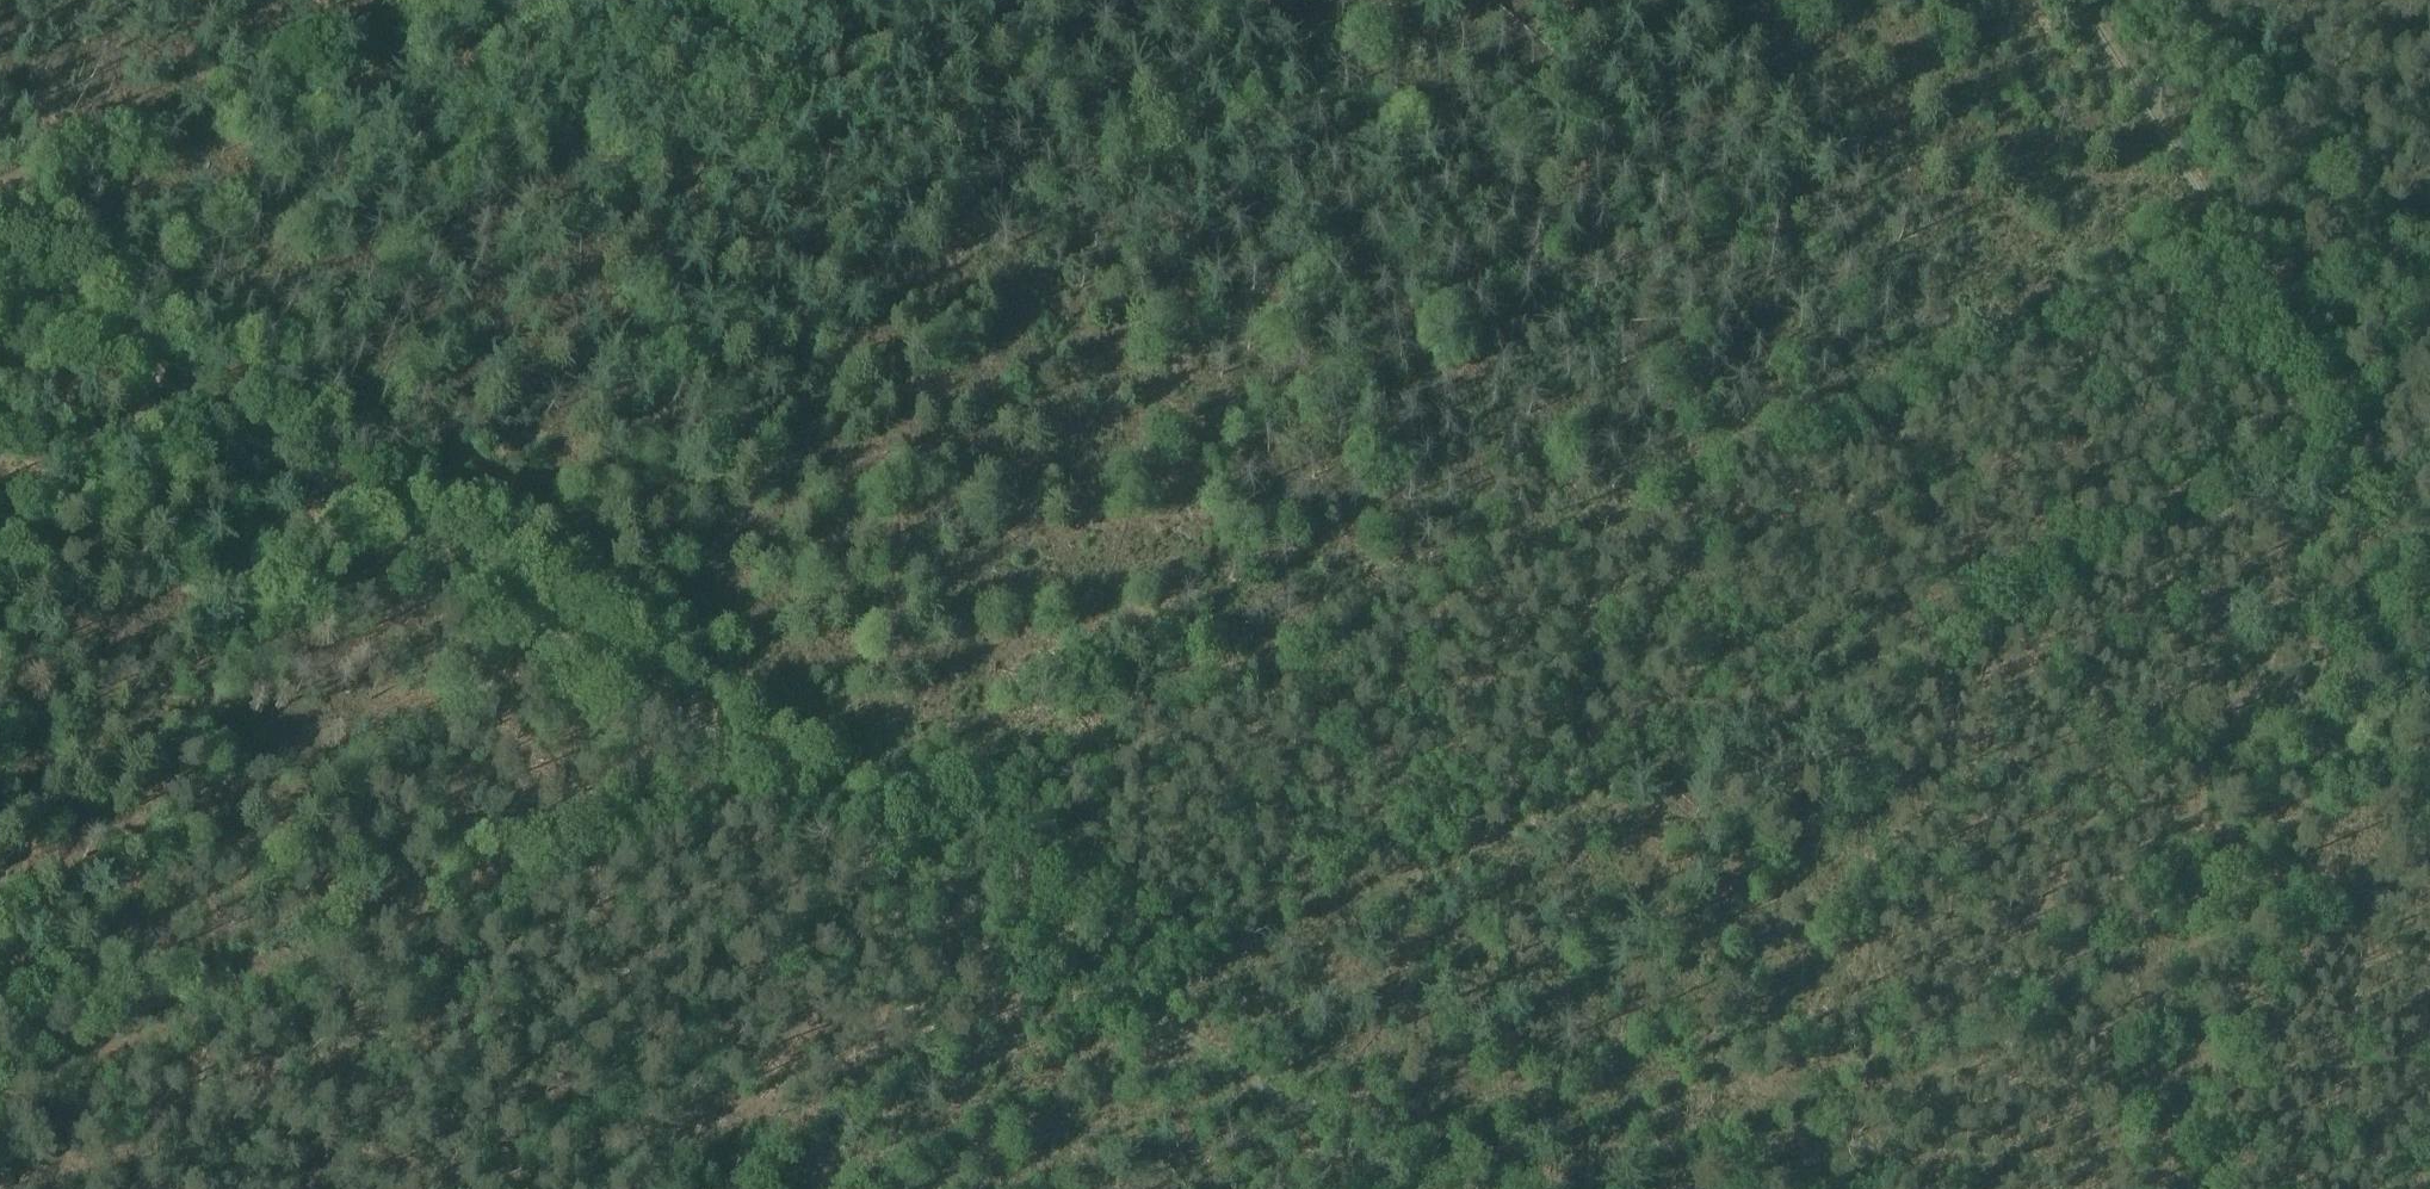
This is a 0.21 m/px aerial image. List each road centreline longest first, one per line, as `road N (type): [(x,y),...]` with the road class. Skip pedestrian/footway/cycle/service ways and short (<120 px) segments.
road 1 (track): [(0,1093),(527,867),(681,794),(743,751)]
road 2 (track): [(2085,0),(2429,536)]
road 3 (track): [(0,188),(427,0)]
road 4 (track): [(0,561),(41,553),(170,499),(269,447)]
road 5 (track): [(2429,843),(2289,905)]

